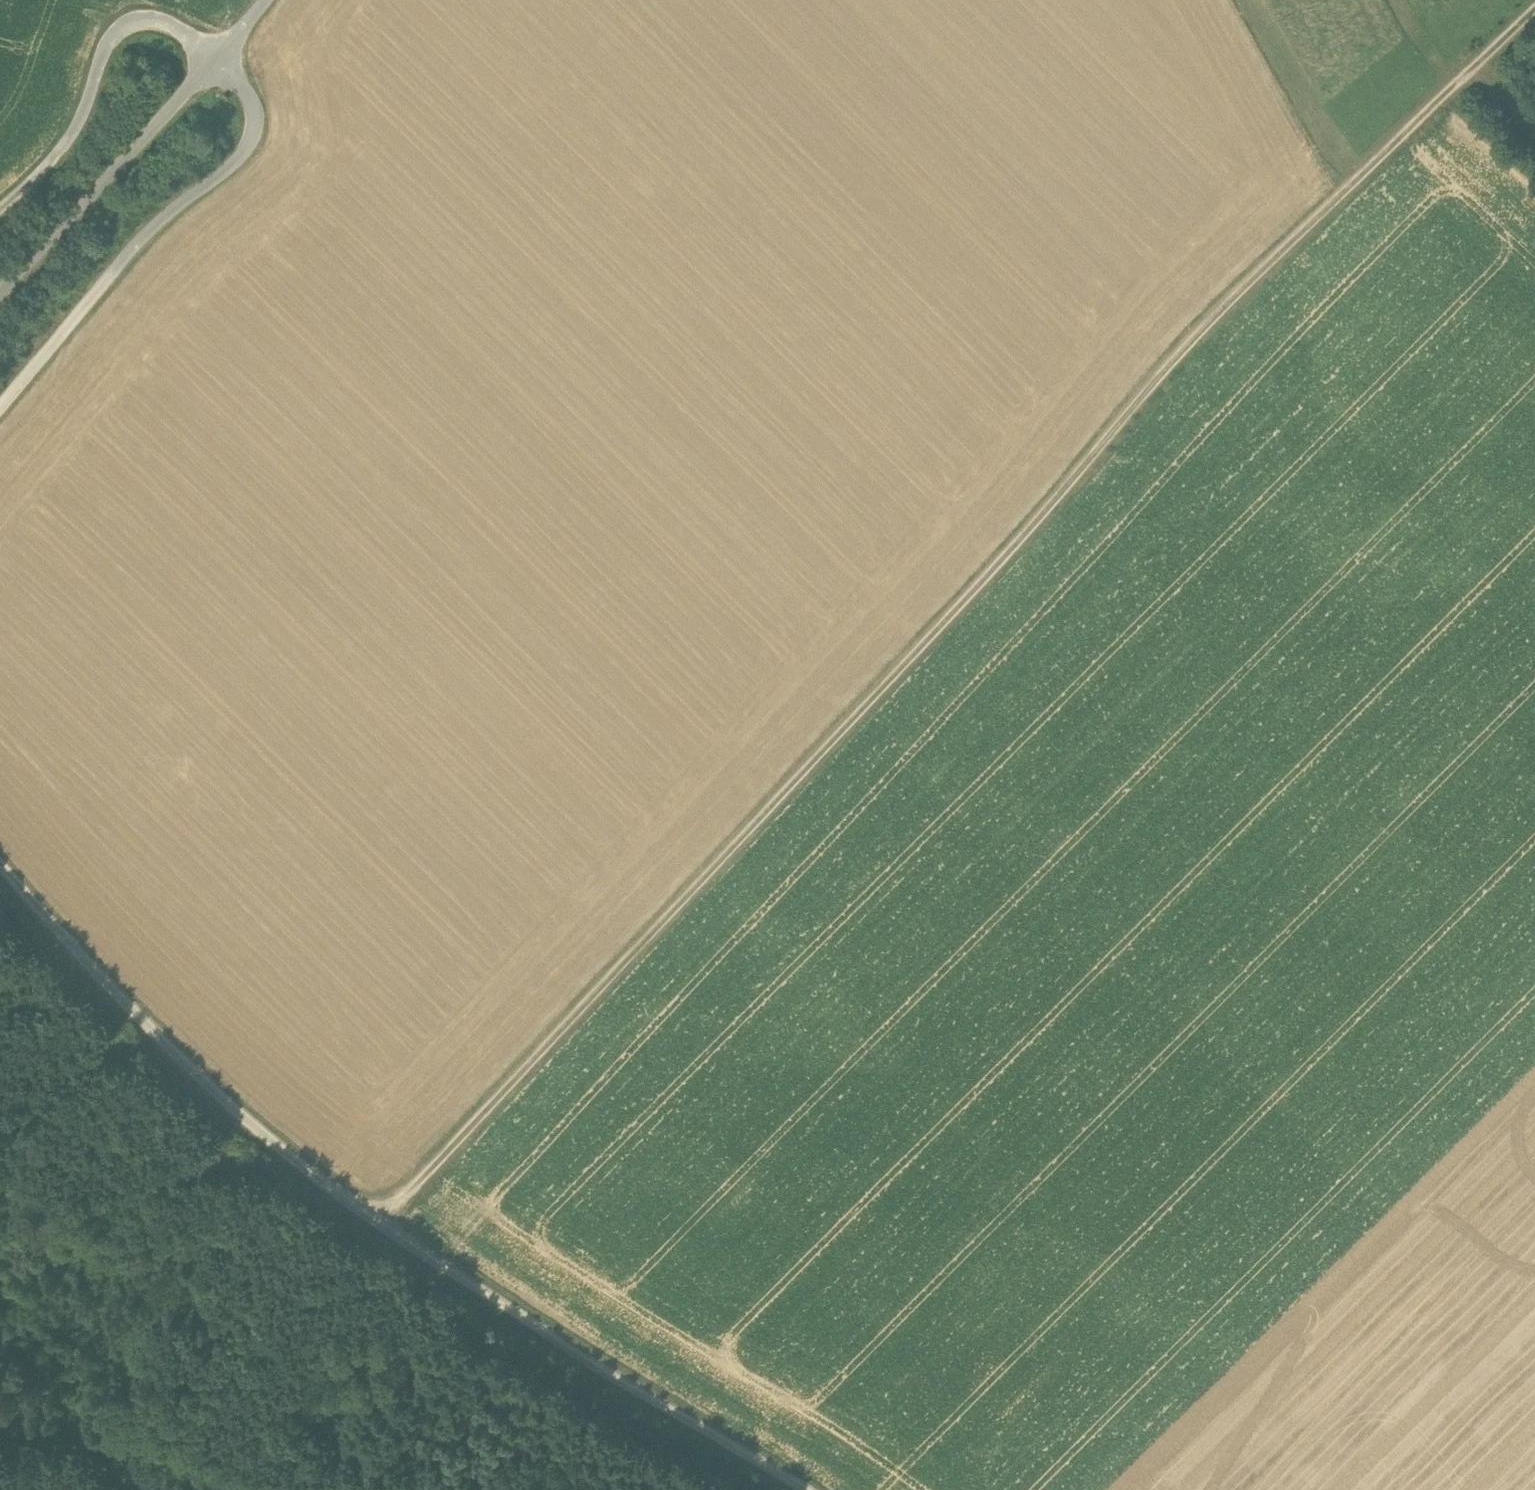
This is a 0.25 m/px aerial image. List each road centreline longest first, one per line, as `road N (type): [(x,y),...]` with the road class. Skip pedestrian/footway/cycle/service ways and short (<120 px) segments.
road 1 (track): [(377,1218),(892,678),(1160,373),(1534,13)]
road 2 (track): [(807,1489),(319,1180),(199,1074),(0,862)]
road 3 (track): [(0,408),(158,222),(246,154),(258,133),(254,107),(244,85),(217,63)]
road 4 (track): [(217,63),(167,24),(137,23),(108,42),(67,146),(0,208)]
road 5 (track): [(217,63),(0,301)]

